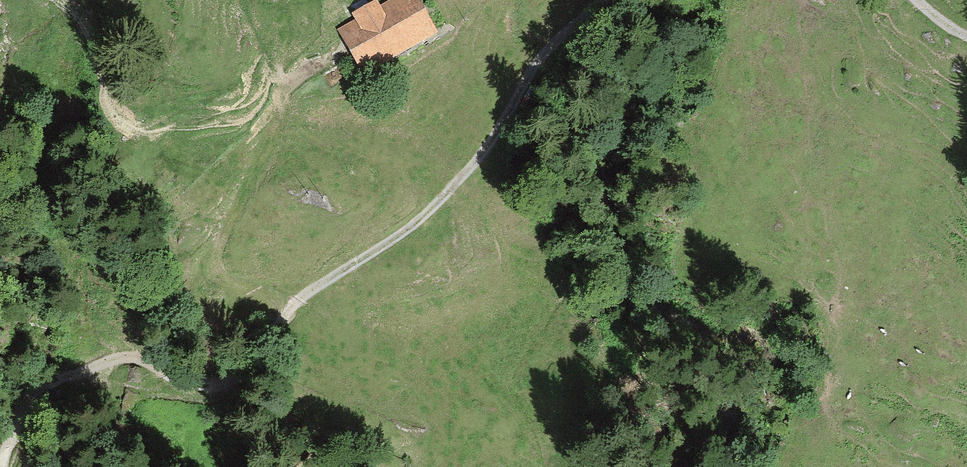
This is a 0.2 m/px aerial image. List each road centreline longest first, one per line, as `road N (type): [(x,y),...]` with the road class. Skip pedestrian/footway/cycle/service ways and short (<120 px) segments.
road 1 (track): [(1,466),(19,432),(79,381),(118,364),(224,388),(282,319),(461,182),(592,0)]
road 2 (track): [(320,63),(278,108),(219,240),(216,272),(232,292),(282,319)]

